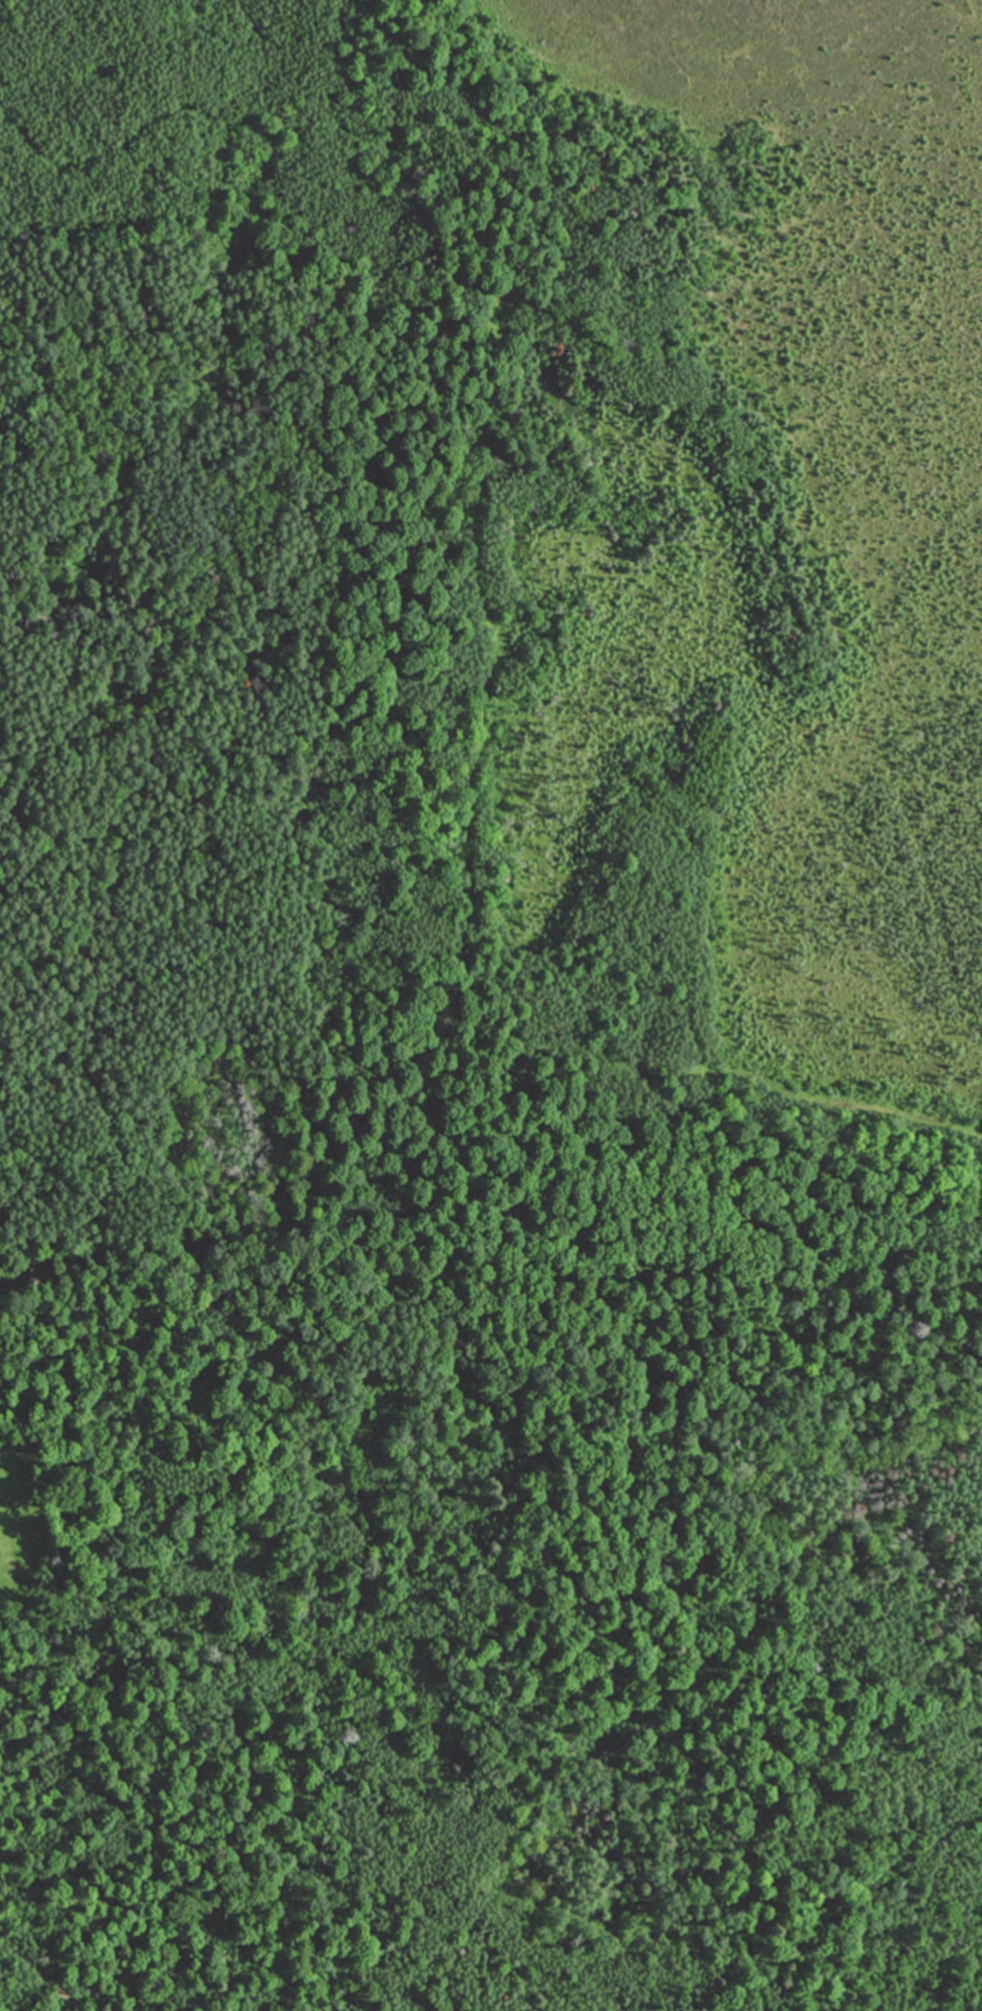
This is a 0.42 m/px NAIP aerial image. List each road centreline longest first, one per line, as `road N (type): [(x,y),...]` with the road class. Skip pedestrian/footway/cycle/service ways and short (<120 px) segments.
road 1 (track): [(0,954),(156,1126),(463,1050),(603,1060),(641,1076),(723,1071),(981,1135)]

